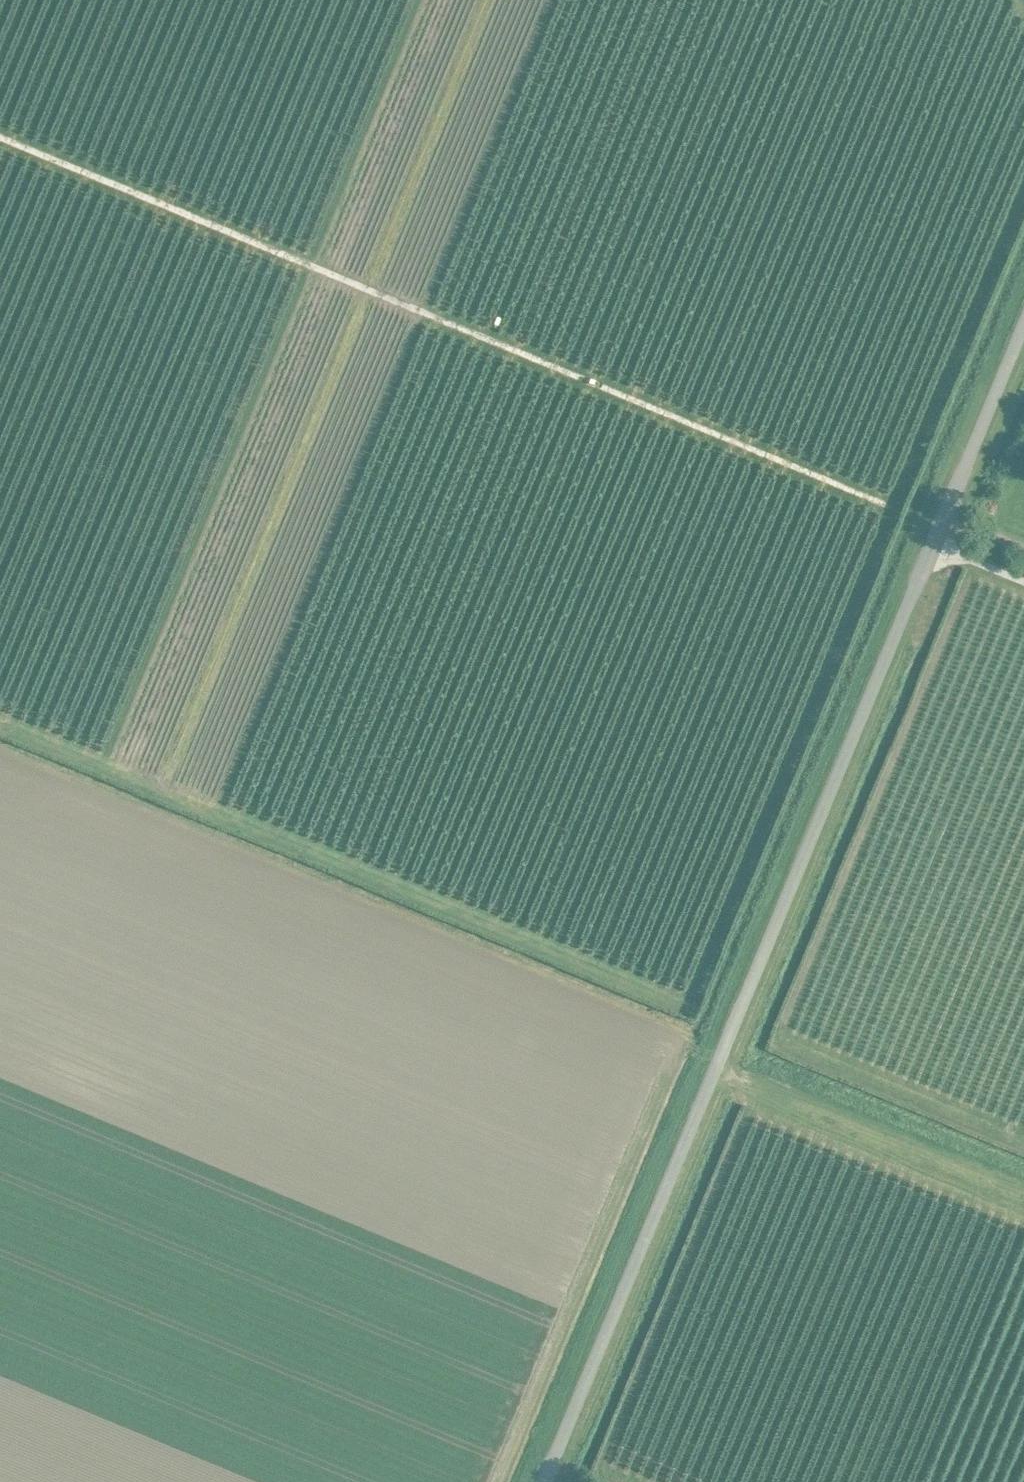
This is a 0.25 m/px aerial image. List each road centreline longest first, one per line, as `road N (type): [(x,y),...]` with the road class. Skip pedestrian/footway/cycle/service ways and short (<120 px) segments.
road 1 (unclassified): [(533,1481),(1023,309)]

